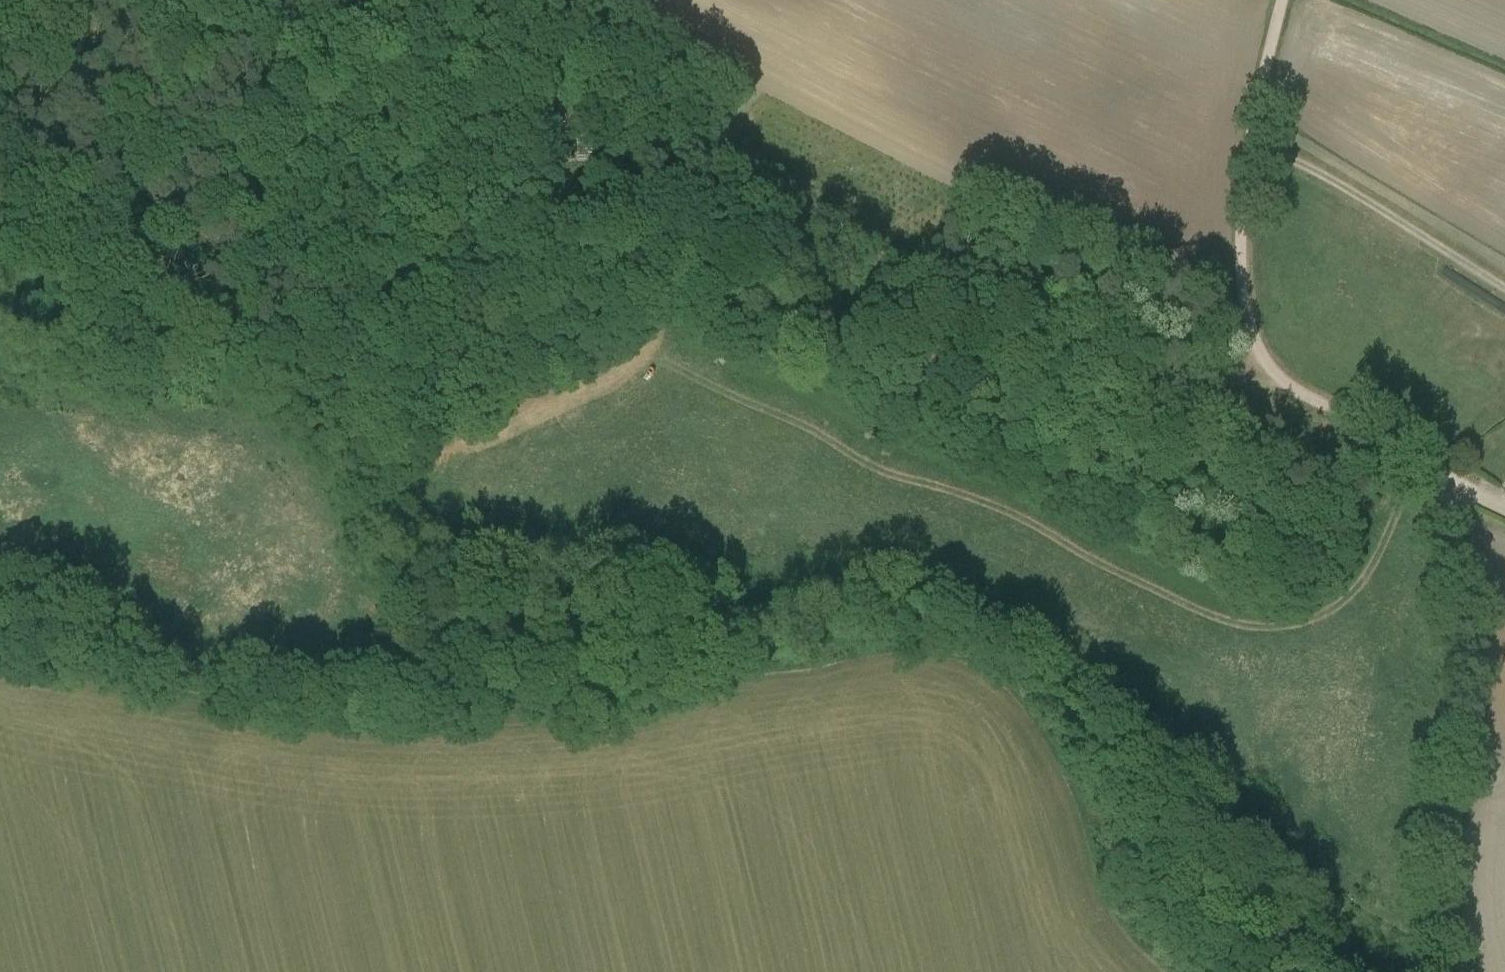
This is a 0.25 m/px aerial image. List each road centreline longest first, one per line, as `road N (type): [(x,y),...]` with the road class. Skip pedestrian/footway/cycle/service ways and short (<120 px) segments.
road 1 (track): [(1463,971),(1446,896),(1452,789),(1475,668),(1462,557),(1410,465),(1246,370),(1246,90)]

